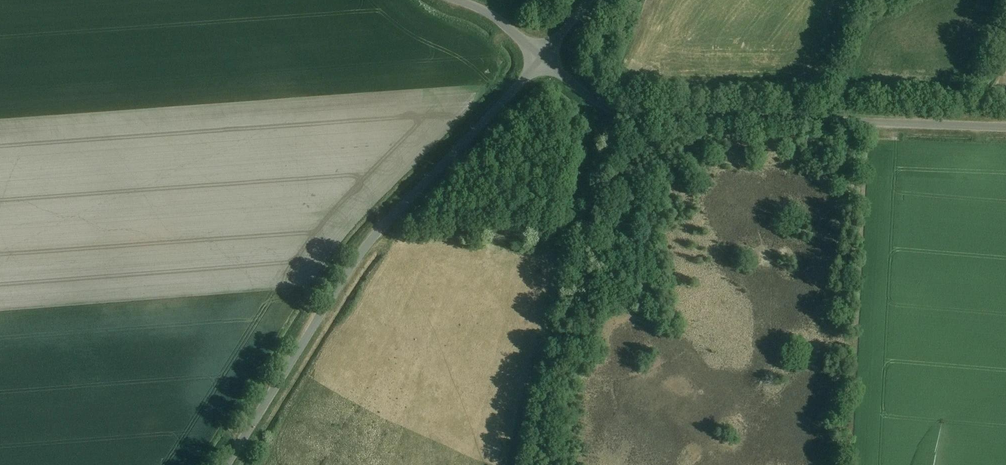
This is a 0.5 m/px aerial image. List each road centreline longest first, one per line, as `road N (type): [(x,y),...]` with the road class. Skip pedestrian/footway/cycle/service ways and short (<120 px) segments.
road 1 (unclassified): [(225,464),(344,277),(542,56)]
road 2 (unclassified): [(1005,127),(629,114),(588,96),(542,56)]

